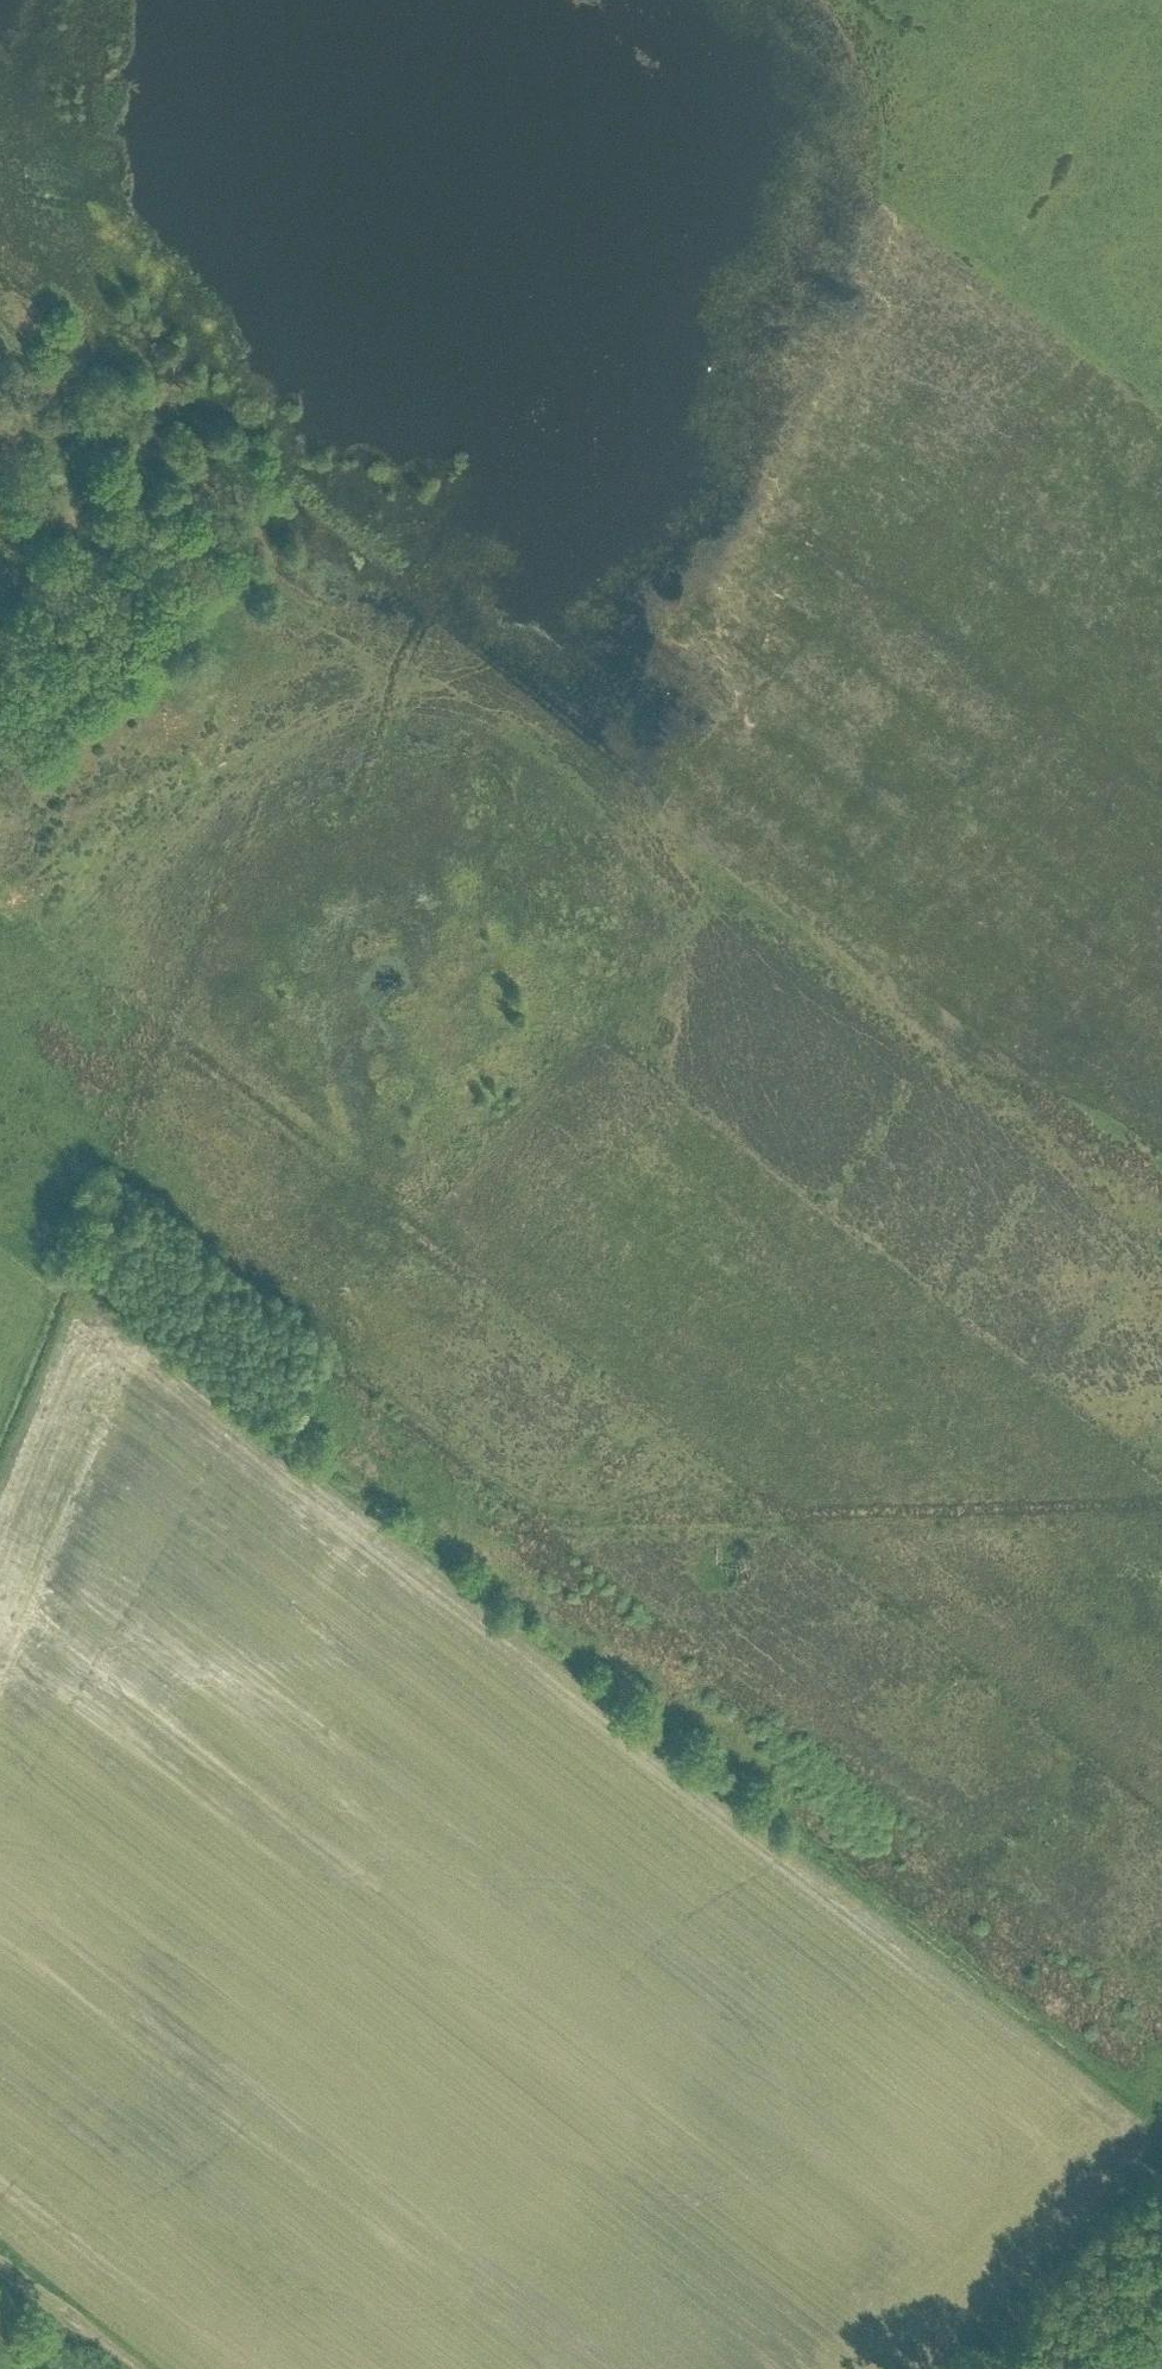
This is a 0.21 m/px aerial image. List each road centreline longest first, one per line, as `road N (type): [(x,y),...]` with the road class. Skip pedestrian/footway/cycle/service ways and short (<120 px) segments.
road 1 (track): [(1161,2169),(962,2368)]
road 2 (track): [(126,2368),(0,2273)]

